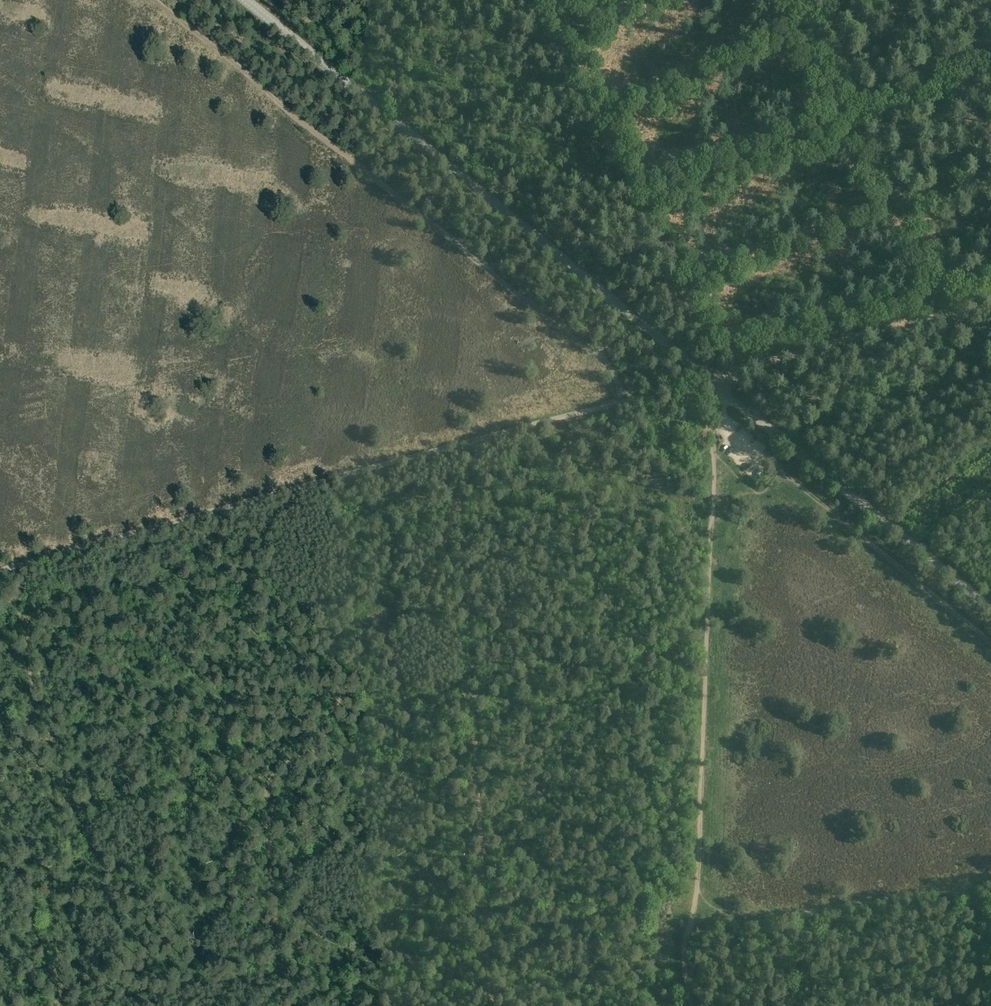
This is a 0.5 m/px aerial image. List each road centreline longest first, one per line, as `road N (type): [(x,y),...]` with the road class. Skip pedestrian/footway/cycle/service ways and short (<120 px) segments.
road 1 (unclassified): [(990,610),(245,0)]
road 2 (track): [(95,1005),(271,975),(279,964),(268,786),(309,752),(356,666),(417,609),(451,524),(468,514)]
road 3 (track): [(646,397),(706,427),(715,442),(688,925),(693,1005)]
road 4 (track): [(155,0),(600,359),(617,379),(619,404)]
road 5 (track): [(0,573),(479,446)]
road 6 (track): [(494,912),(467,490),(479,446)]
road 7 (track): [(560,43),(732,372)]
road 8 (track): [(724,423),(990,640)]
road 9 (track): [(990,884),(688,925)]
road 10 (track): [(946,313),(742,367),(717,386)]
road 11 (track): [(479,446),(619,404)]
road 12 (track): [(536,0),(560,43),(643,0)]

